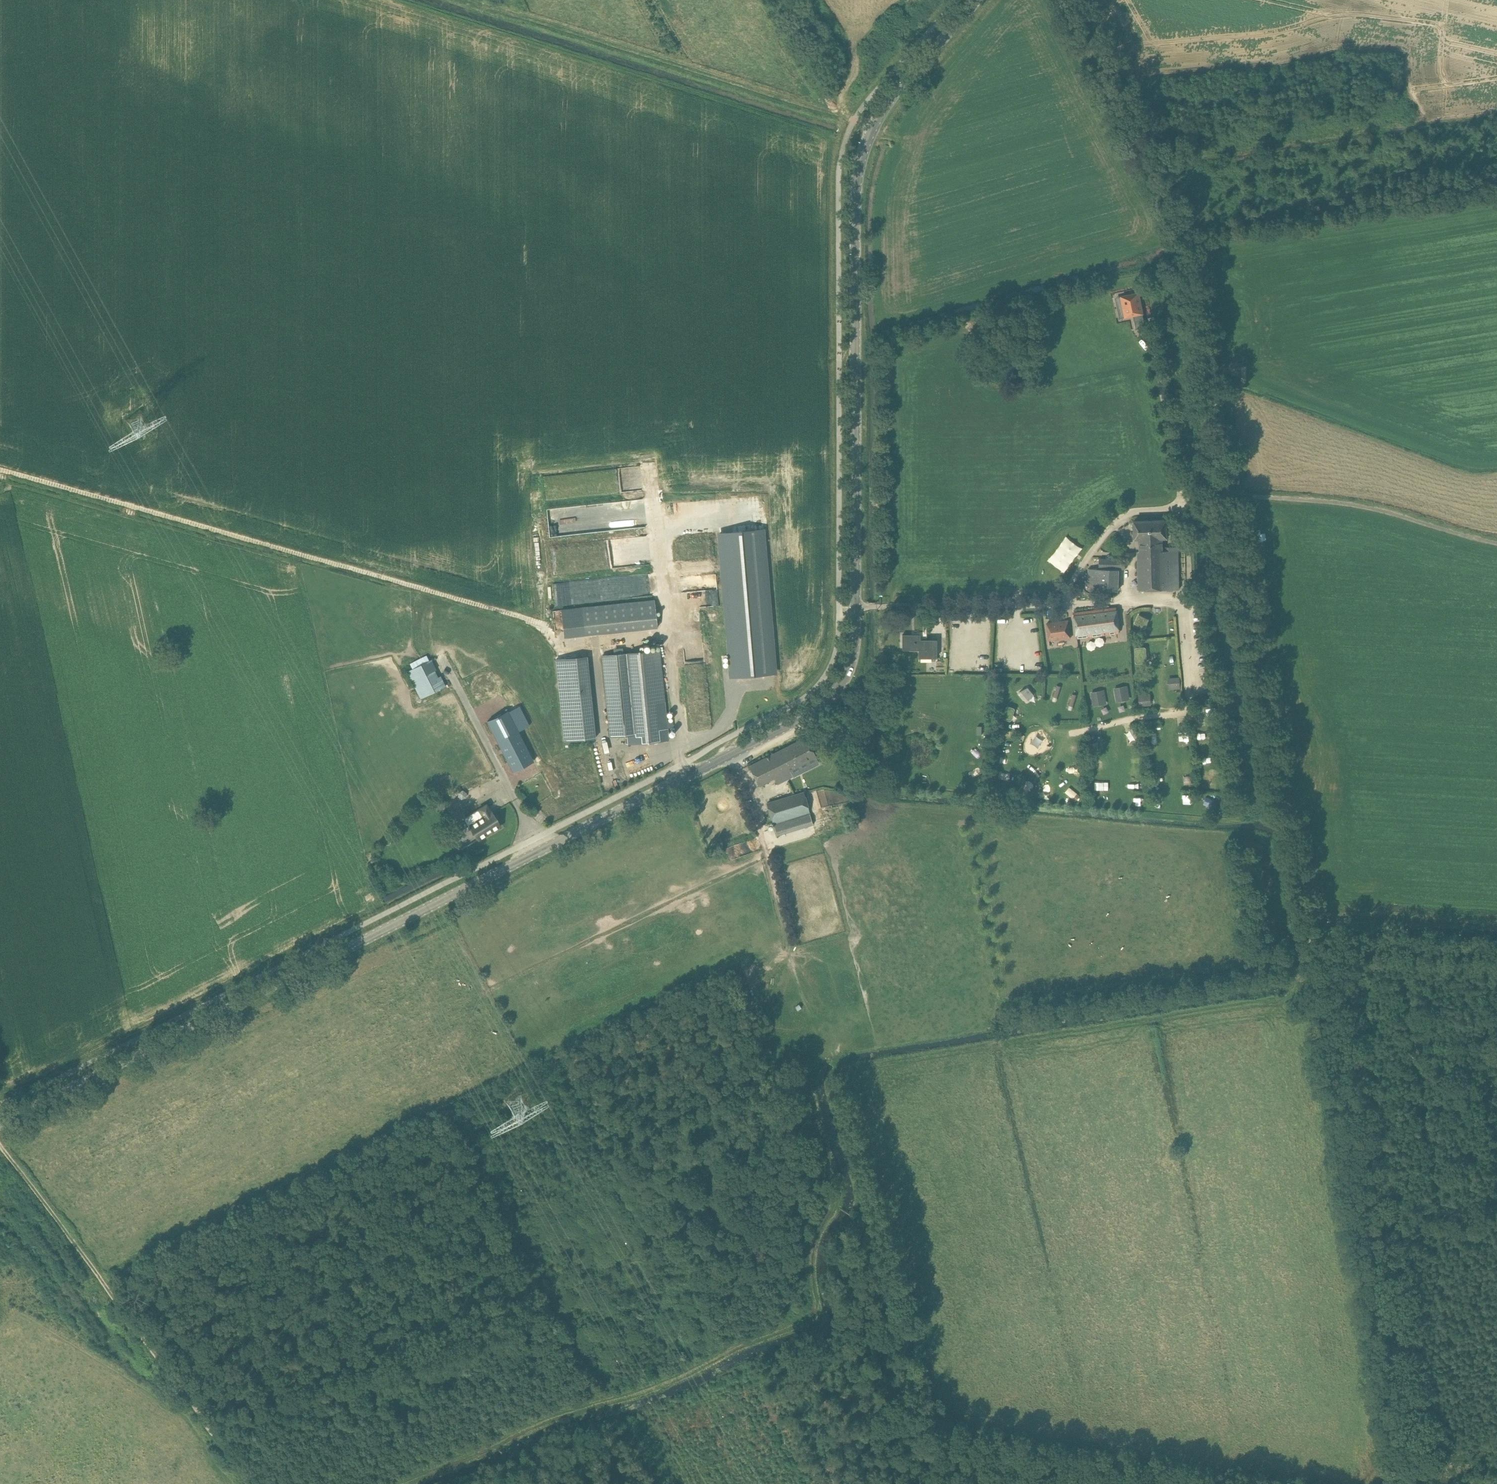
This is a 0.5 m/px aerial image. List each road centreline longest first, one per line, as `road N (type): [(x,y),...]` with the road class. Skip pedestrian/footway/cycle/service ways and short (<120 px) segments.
road 1 (tertiary): [(0,1127),(796,722),(822,699),(849,658),(855,607),(860,161),(889,102),(978,0)]
road 2 (track): [(1413,1483),(1230,496)]
road 3 (track): [(389,1483),(798,1325),(816,1291),(815,1237),(843,1204),(812,1088),(824,1063),(836,1059)]
road 4 (track): [(1436,1454),(1338,944),(1336,936),(1312,940)]
road 5 (track): [(0,1148),(252,1483)]
road 6 (track): [(869,132),(494,8)]
road 7 (track): [(1230,496),(1382,511),(1496,544)]
road 8 (track): [(1061,0),(1187,239)]
road 9 (track): [(1230,496),(1187,239)]
road 10 (track): [(1308,916),(1496,927)]
road 11 (track): [(1338,944),(1496,954)]

